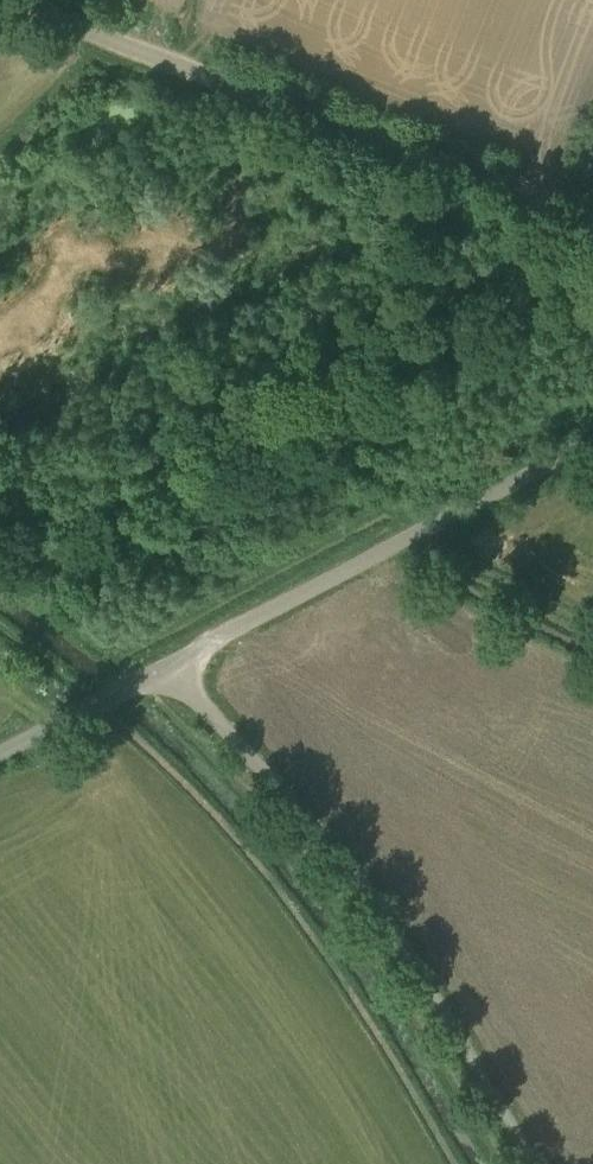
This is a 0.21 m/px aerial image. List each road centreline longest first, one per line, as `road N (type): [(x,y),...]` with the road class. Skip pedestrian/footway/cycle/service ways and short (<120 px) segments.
road 1 (unclassified): [(532,1163),(421,984),(269,780),(168,666)]
road 2 (unclassified): [(592,216),(57,0)]
road 3 (unclassified): [(168,666),(592,433)]
road 4 (unclassified): [(0,754),(168,666)]

